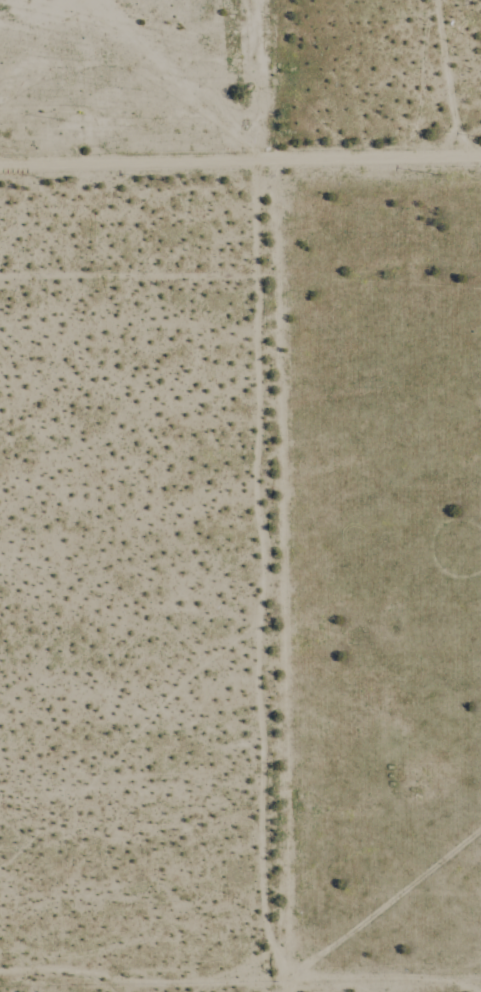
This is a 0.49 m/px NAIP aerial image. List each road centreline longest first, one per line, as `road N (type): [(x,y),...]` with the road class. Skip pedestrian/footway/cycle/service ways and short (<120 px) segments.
road 1 (track): [(286,991),(273,158)]
road 2 (track): [(480,155),(0,164)]
road 3 (track): [(265,0),(266,158)]

